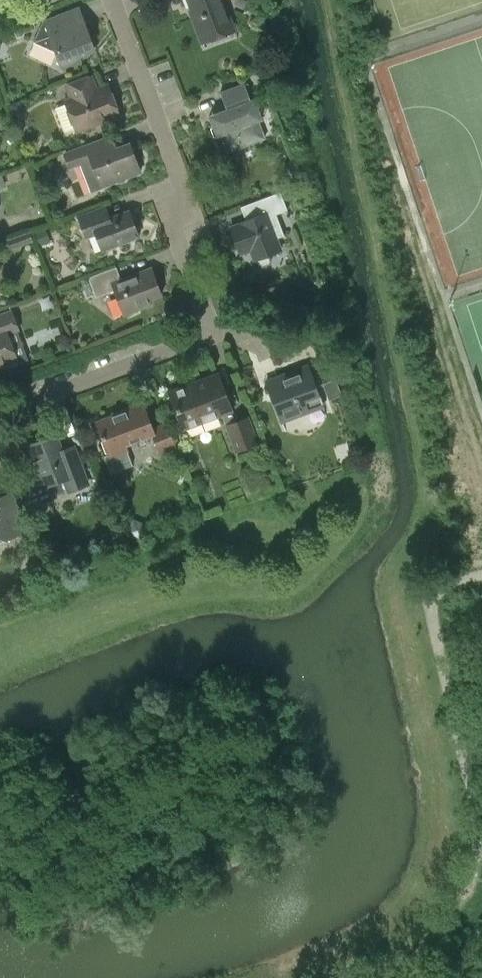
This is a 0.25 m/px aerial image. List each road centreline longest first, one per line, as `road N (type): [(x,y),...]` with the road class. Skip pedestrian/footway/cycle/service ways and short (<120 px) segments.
road 1 (residential): [(0,413),(212,332),(174,222),(182,180),(114,0)]

